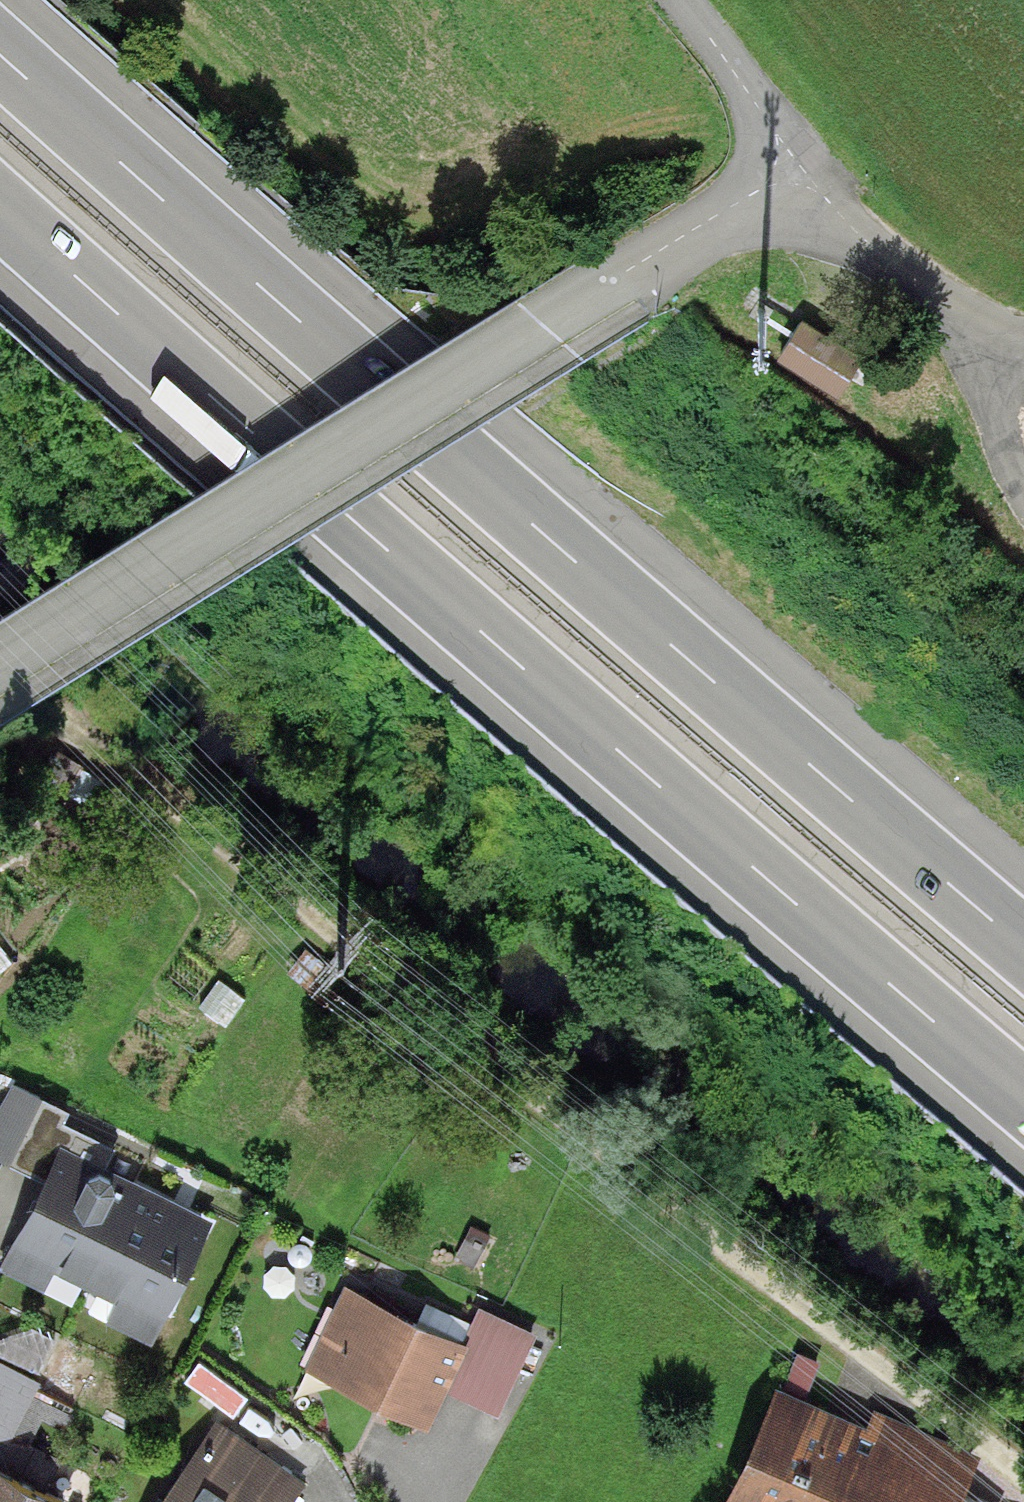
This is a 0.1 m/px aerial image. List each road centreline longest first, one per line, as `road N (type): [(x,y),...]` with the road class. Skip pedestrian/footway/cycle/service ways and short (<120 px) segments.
road 1 (motorway): [(1023,952),(0,49)]
road 2 (motorway): [(0,208),(1023,1105)]
road 3 (track): [(0,689),(693,1238),(1023,1486)]
road 4 (unclassified): [(0,667),(792,171)]
road 5 (unclassified): [(792,171),(981,346)]
road 6 (unclassified): [(669,0),(792,171)]
road 7 (unclassified): [(981,346),(1000,437),(1023,496)]

